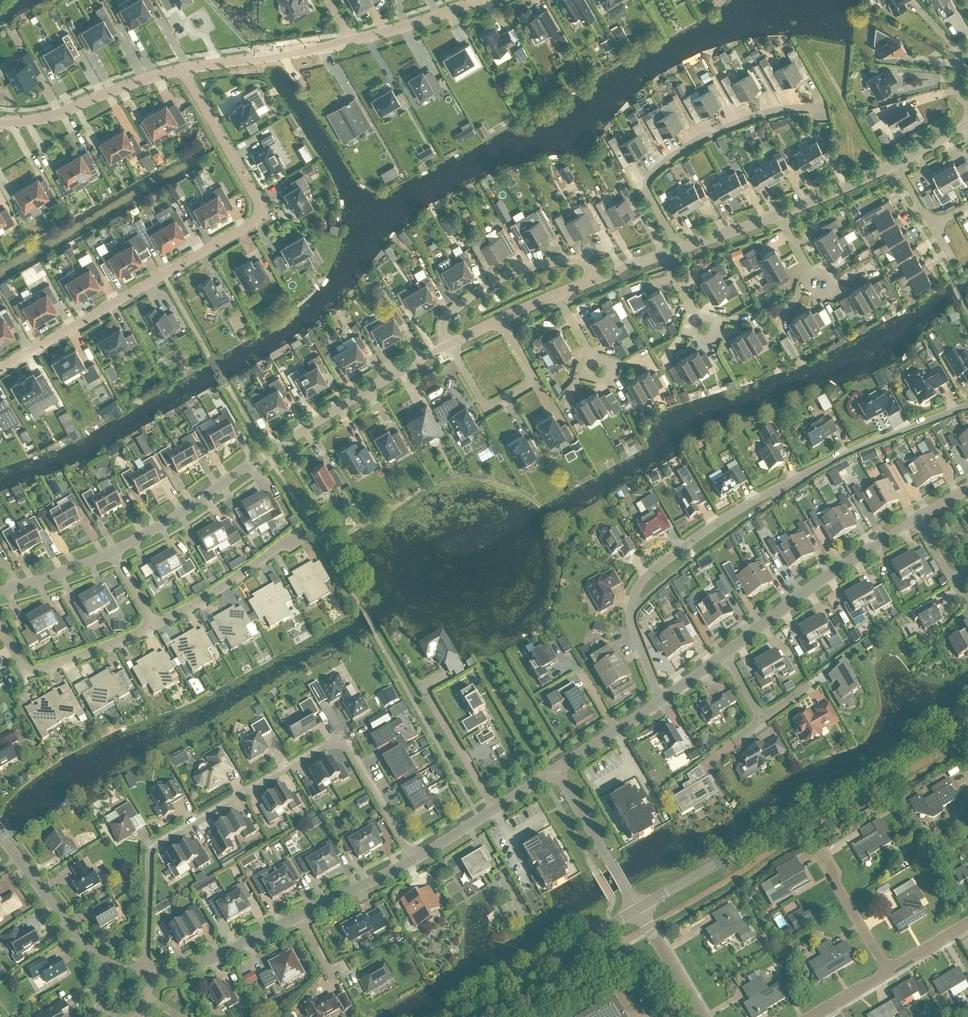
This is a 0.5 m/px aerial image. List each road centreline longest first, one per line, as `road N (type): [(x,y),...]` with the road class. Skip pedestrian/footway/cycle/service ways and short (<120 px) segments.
road 1 (residential): [(661,703),(630,613),(651,573),(775,492),(967,405)]
road 2 (residential): [(148,979),(152,851),(341,738),(414,860)]
road 3 (residential): [(0,370),(264,217),(185,70)]
road 4 (residential): [(111,557),(368,389),(451,345)]
road 5 (tertiary): [(636,909),(967,717)]
road 6 (residential): [(685,250),(648,192),(656,170),(716,133),(805,104),(825,108)]
road 7 (residential): [(920,521),(727,659)]
road 8 (tertiary): [(450,1016),(636,909)]
road 9 (residential): [(451,345),(442,326),(449,313),(531,263),(568,260),(596,276)]
road 10 (residential): [(451,345),(491,408),(532,381),(499,319)]
road 11 (residential): [(0,122),(32,122),(185,70)]
road 12 (residential): [(154,626),(313,530)]
road 13 (residential): [(0,634),(16,666),(33,673),(154,626)]
road 14 (residential): [(112,964),(59,920),(0,835)]
road 15 (residential): [(185,70),(350,41)]
road 16 (residential): [(302,919),(193,973),(148,979)]
road 17 (residential): [(555,771),(414,860)]
road 18 (residential): [(636,909),(555,771)]
road 19 (residential): [(350,41),(478,0)]
road 20 (unclassified): [(888,972),(821,861)]
road 21 (residential): [(414,860),(302,919)]
road 22 (residential): [(661,703),(555,771)]
road 23 (unclassified): [(700,1016),(636,909)]
road 24 (residential): [(781,212),(894,167)]

